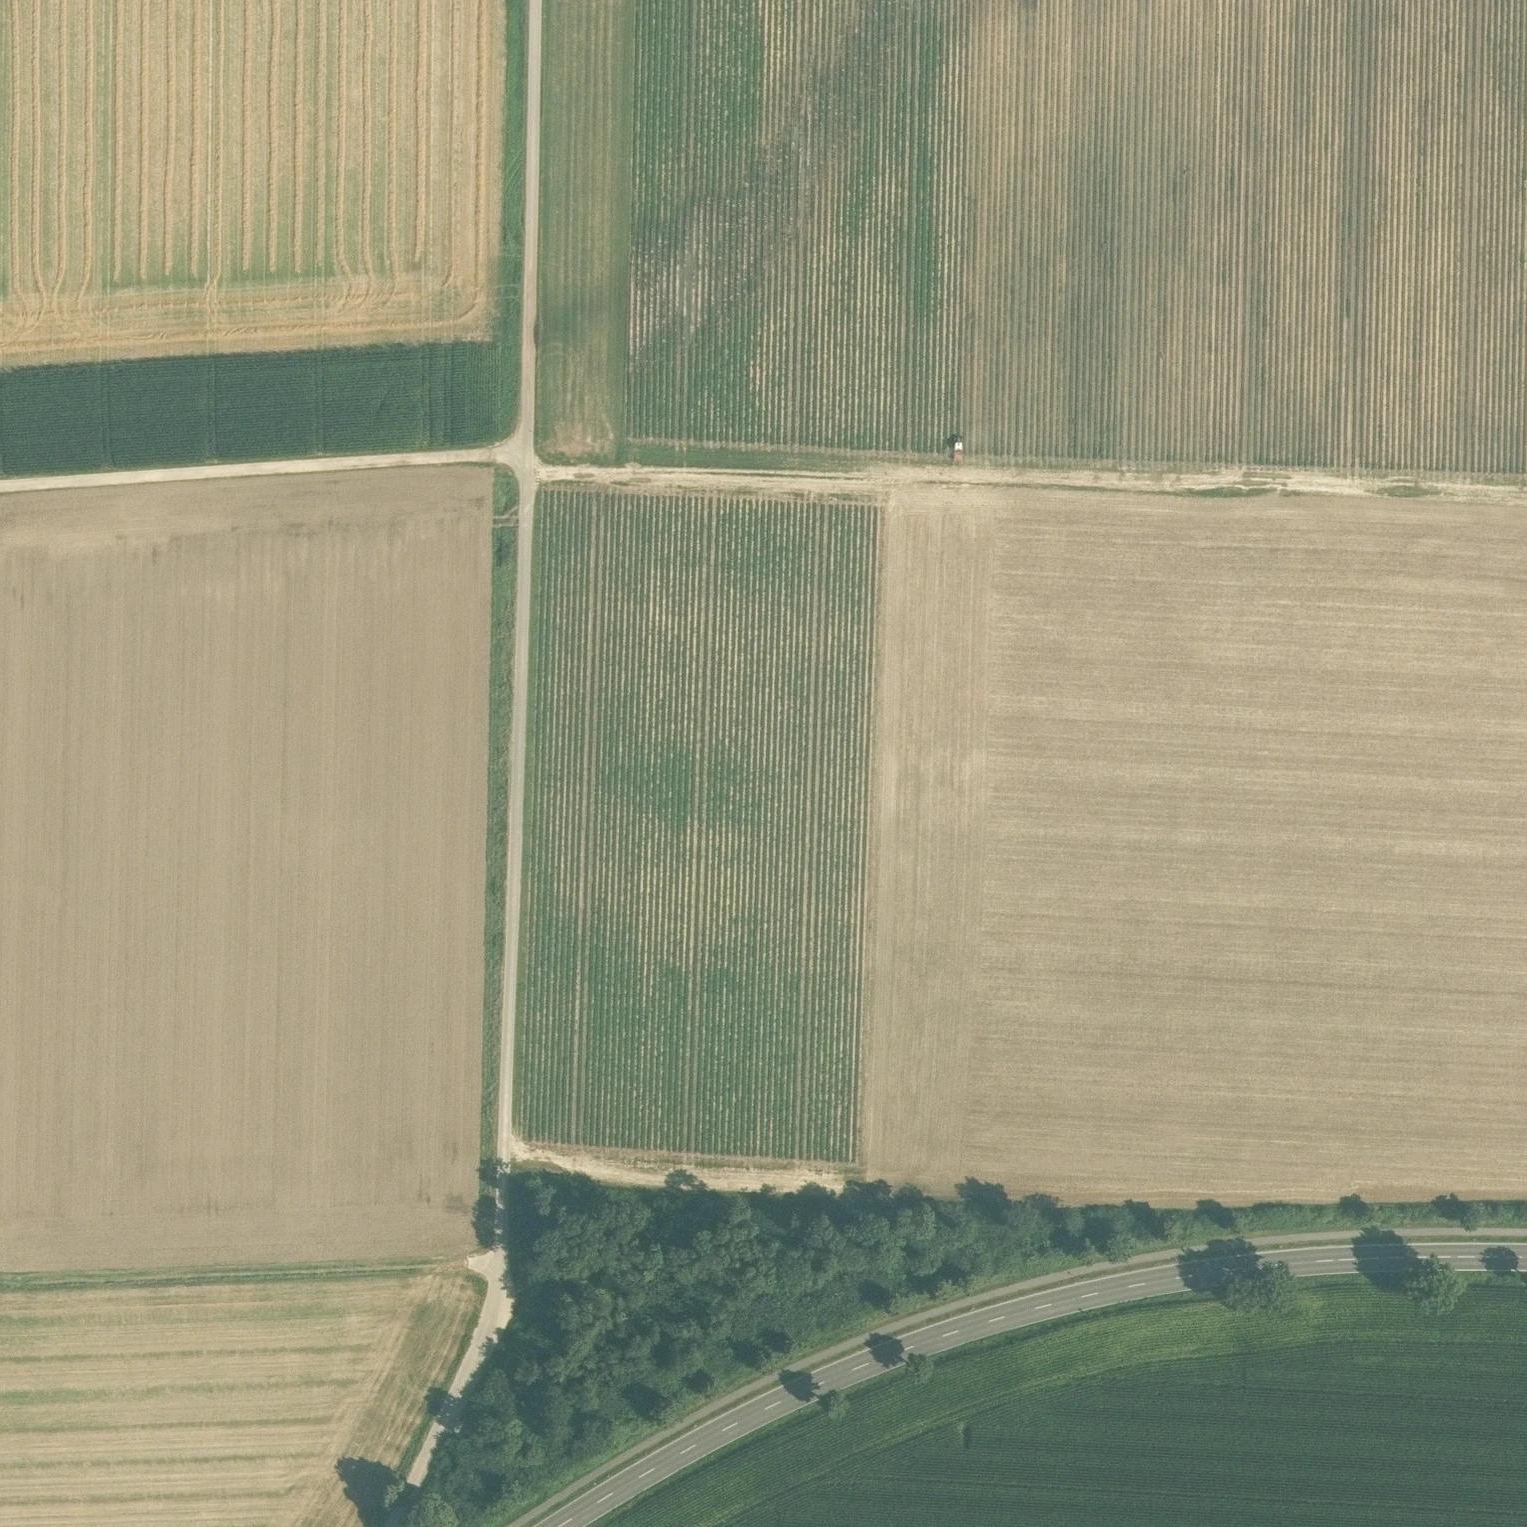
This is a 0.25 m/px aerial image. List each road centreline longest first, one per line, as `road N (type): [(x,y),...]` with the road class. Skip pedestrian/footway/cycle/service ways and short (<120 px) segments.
road 1 (track): [(527,452),(503,1282),(396,1526)]
road 2 (secondary): [(560,1526),(779,1404),(933,1340),(1026,1312),(1281,1265),(1526,1257)]
road 3 (track): [(1526,506),(761,477),(527,452)]
road 4 (track): [(0,487),(527,452)]
road 5 (track): [(0,1280),(501,1261)]
road 6 (track): [(527,452),(537,0)]

